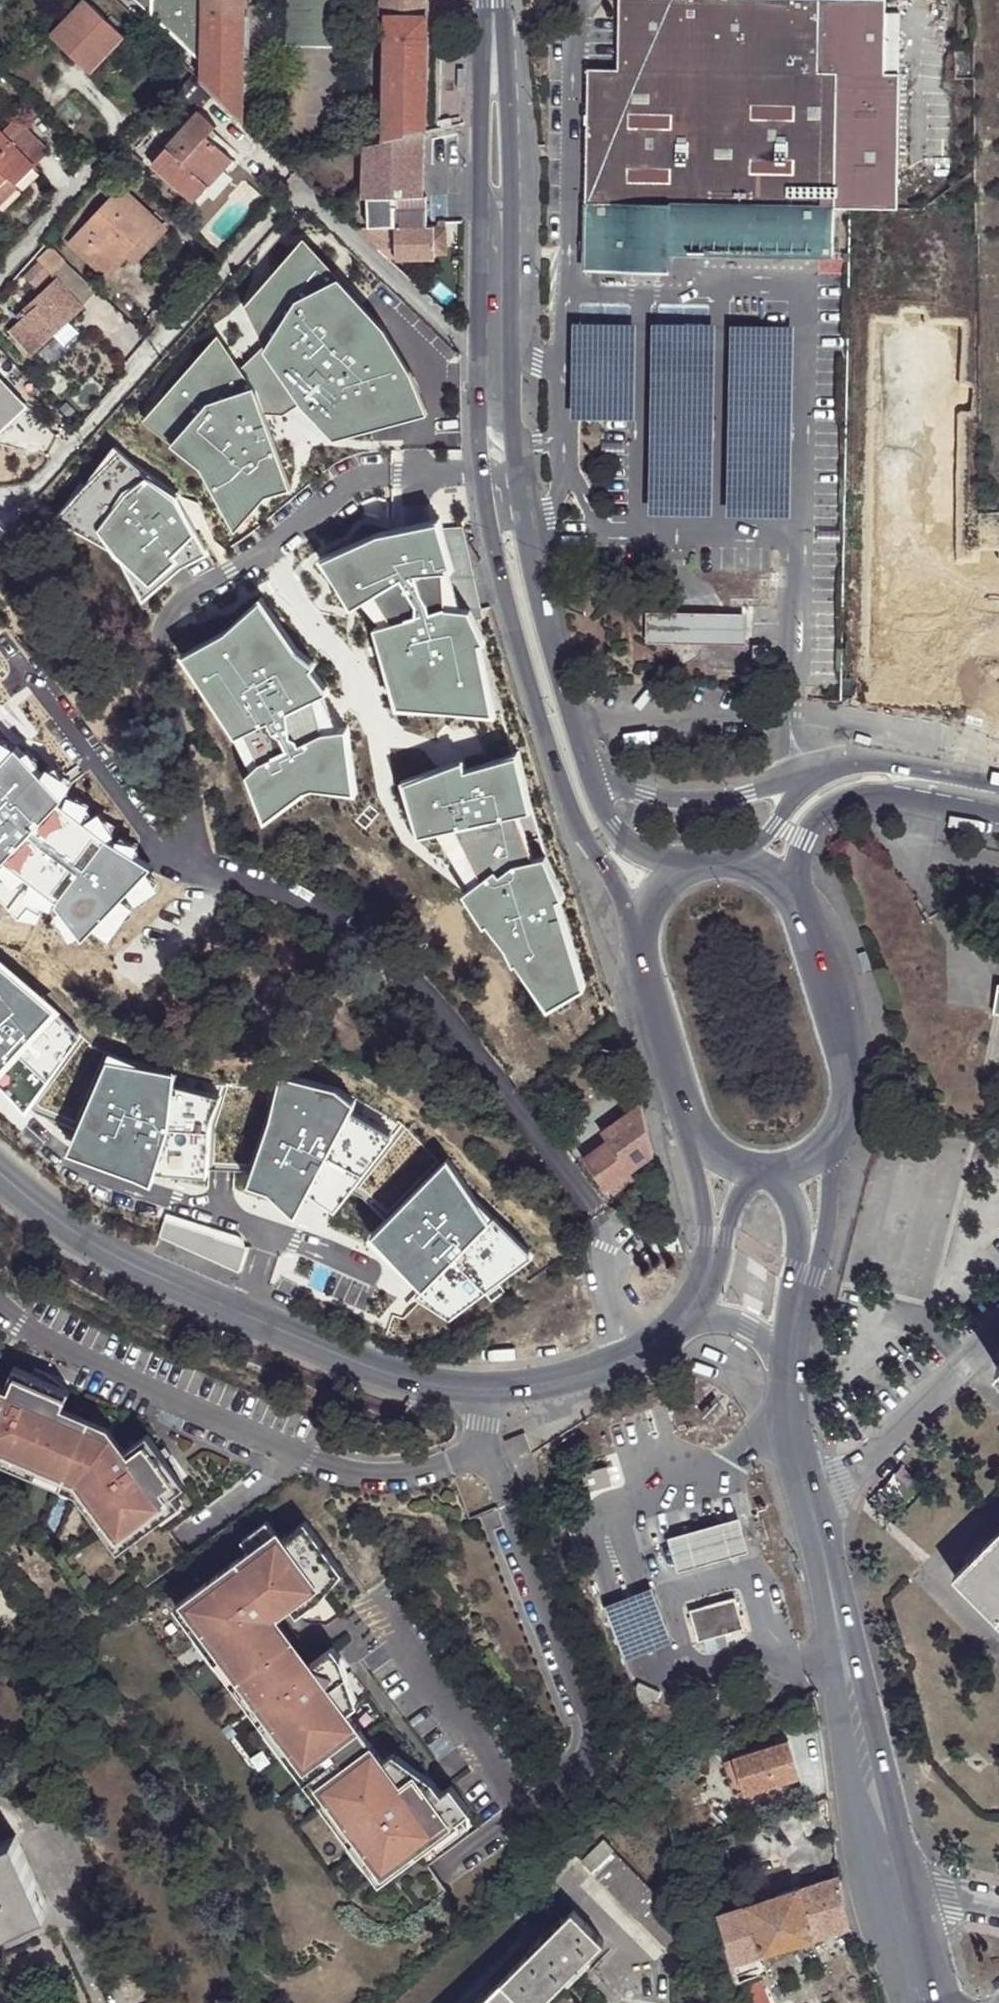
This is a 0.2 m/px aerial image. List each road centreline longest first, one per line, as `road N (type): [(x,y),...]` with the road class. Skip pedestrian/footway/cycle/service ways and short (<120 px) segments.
road 1 (tertiary): [(684,1320),(665,1341),(574,1380),(508,1392),(434,1388),(337,1357),(94,1249),(0,1177)]
road 2 (unclassified): [(484,359),(305,194),(296,197),(29,493),(0,499)]
road 3 (tertiary): [(484,359),(483,473),(498,567),(559,786),(613,877),(632,927)]
road 4 (tertiary): [(898,1898),(805,1479)]
road 5 (tertiary): [(590,775),(527,541),(509,380)]
road 6 (tertiary): [(509,380),(504,54),(494,32)]
road 7 (tertiary): [(494,32),(483,56),(484,359)]
road 8 (tertiary): [(803,900),(803,840),(839,801),(872,794),(998,816)]
road 9 (residential): [(0,275),(108,152),(115,132),(108,112),(65,69)]
road 10 (tertiary): [(838,1144),(856,1080),(803,900)]
road 11 (unclassified): [(805,1479),(836,1474),(882,1451),(998,1332)]
road 12 (tertiary): [(805,776),(698,801),(643,795),(590,775)]
road 13 (tertiary): [(632,927),(636,973),(687,1138)]
road 14 (tertiary): [(998,783),(863,759),(805,776)]
road 15 (tertiary): [(799,1299),(814,1277),(838,1144)]
road 16 (tertiary): [(685,867),(627,846),(590,775)]
road 17 (tertiary): [(687,1138),(710,1271)]
road 18 (tertiary): [(684,1320),(742,1324),(769,1342),(783,1372)]
road 19 (tertiary): [(781,1179),(798,1235),(799,1299)]

